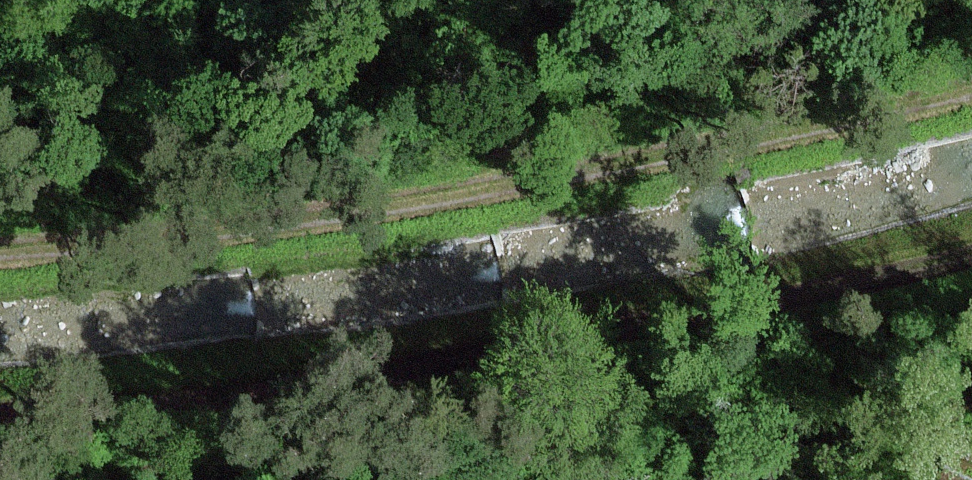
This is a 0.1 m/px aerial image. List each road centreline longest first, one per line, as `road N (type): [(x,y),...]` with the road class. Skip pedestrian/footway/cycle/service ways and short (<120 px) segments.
road 1 (track): [(971,97),(921,113),(299,231),(0,254)]
road 2 (track): [(971,256),(570,340),(0,399)]

